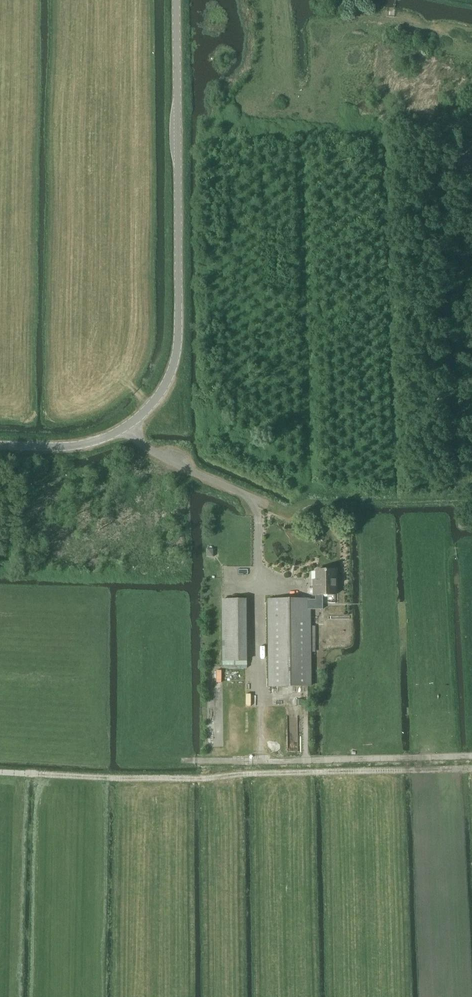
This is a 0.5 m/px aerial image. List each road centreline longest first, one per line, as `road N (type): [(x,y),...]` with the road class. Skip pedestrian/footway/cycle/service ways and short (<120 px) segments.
road 1 (unclassified): [(177,0),(177,353),(155,400),(128,426)]
road 2 (track): [(471,757),(183,761)]
road 3 (track): [(258,562),(261,761)]
road 4 (unclassified): [(254,507),(157,454),(128,426)]
road 5 (unclassified): [(128,426),(81,445),(0,446)]

